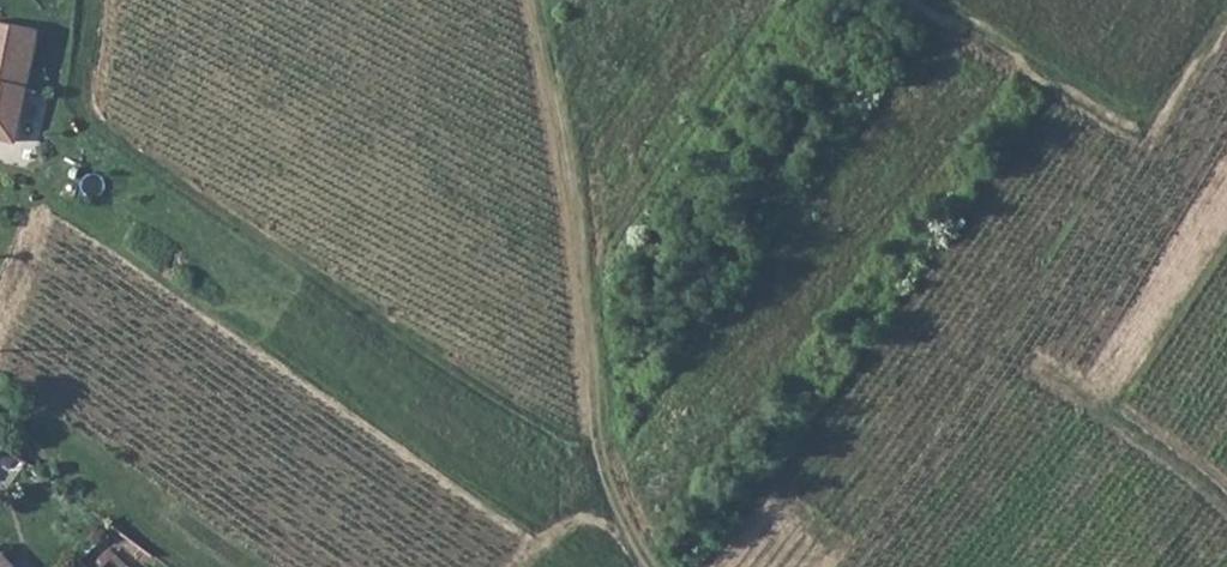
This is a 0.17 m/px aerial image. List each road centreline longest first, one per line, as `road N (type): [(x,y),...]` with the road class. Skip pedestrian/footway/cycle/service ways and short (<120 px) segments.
road 1 (track): [(539,0),(590,446),(629,539),(651,566)]

